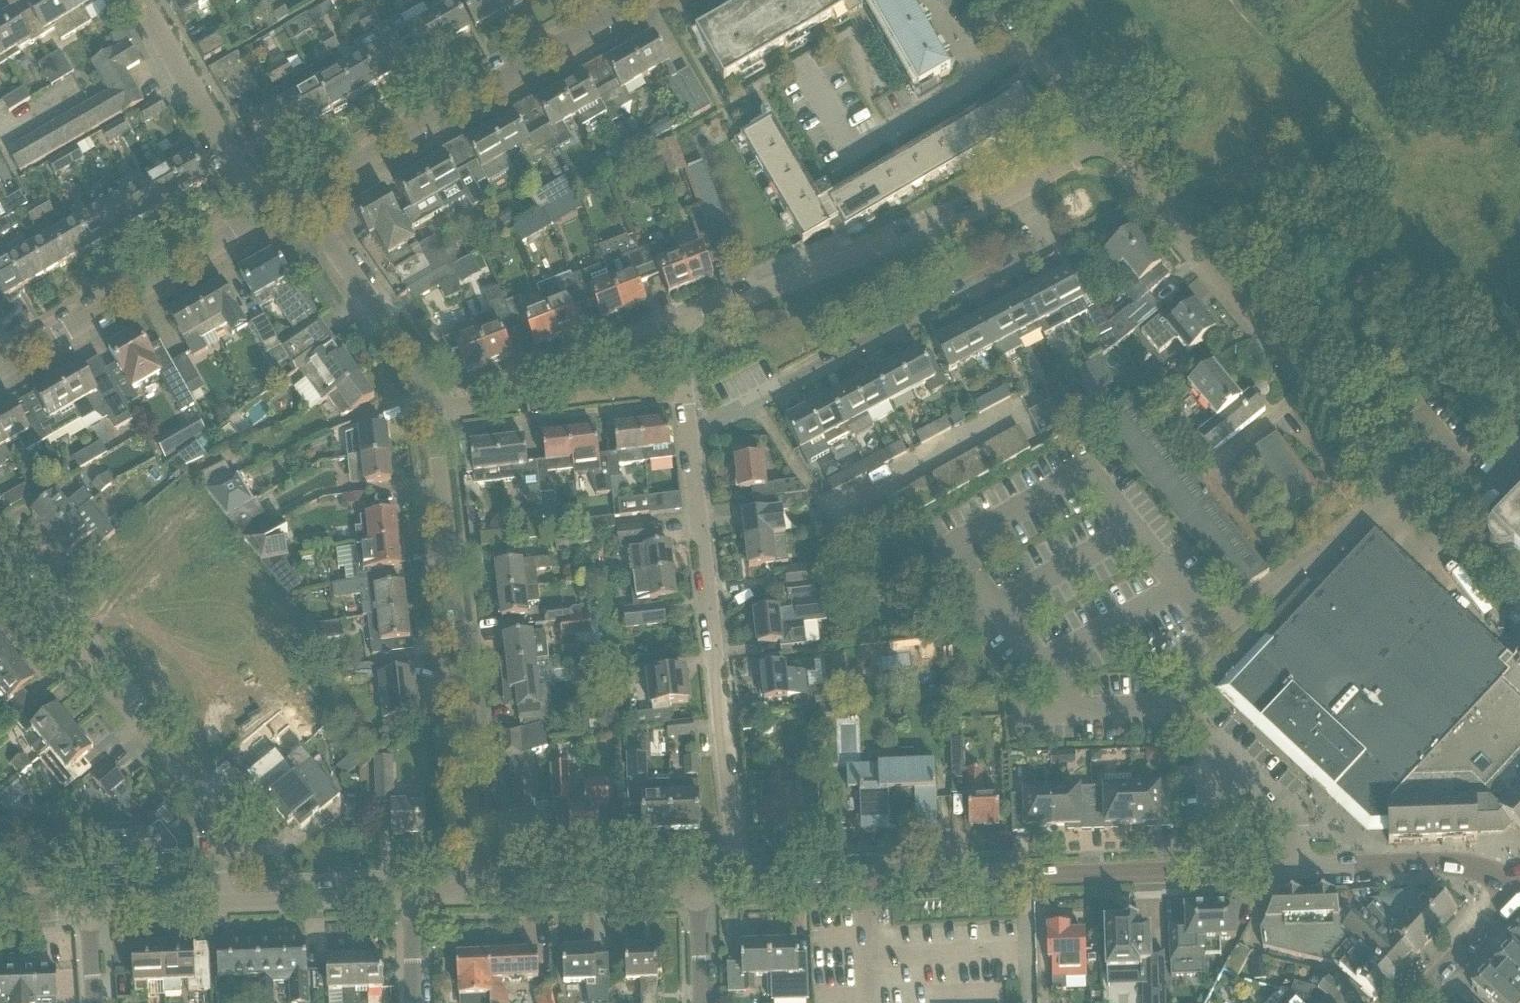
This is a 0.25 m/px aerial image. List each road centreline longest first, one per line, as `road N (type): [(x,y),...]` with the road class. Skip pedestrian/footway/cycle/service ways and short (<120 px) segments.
road 1 (residential): [(1105,135),(1394,484),(1209,631),(1185,671),(1187,705),(1297,815),(1299,861)]
road 2 (residential): [(742,886),(1299,861)]
road 3 (residential): [(436,412),(472,896)]
road 4 (residential): [(688,432),(1046,247),(1018,193)]
road 5 (residential): [(742,886),(688,432)]
road 6 (residential): [(0,556),(206,807),(216,829),(222,903)]
road 7 (residential): [(297,204),(638,0)]
road 8 (residential): [(1018,193),(677,330)]
road 9 (residential): [(0,368),(266,219)]
road 10 (residential): [(677,330),(436,412)]
road 11 (residential): [(266,219),(139,0)]
road 12 (residential): [(297,204),(426,381),(436,412)]
road 13 (residential): [(472,896),(697,888)]
road 14 (residential): [(1299,861),(1451,863),(1510,893)]
road 15 (residential): [(222,903),(412,898)]
road 16 (residential): [(993,0),(1105,135)]
road 17 (tertiary): [(1407,1002),(1510,893)]
road 18 (residential): [(89,908),(222,903)]

